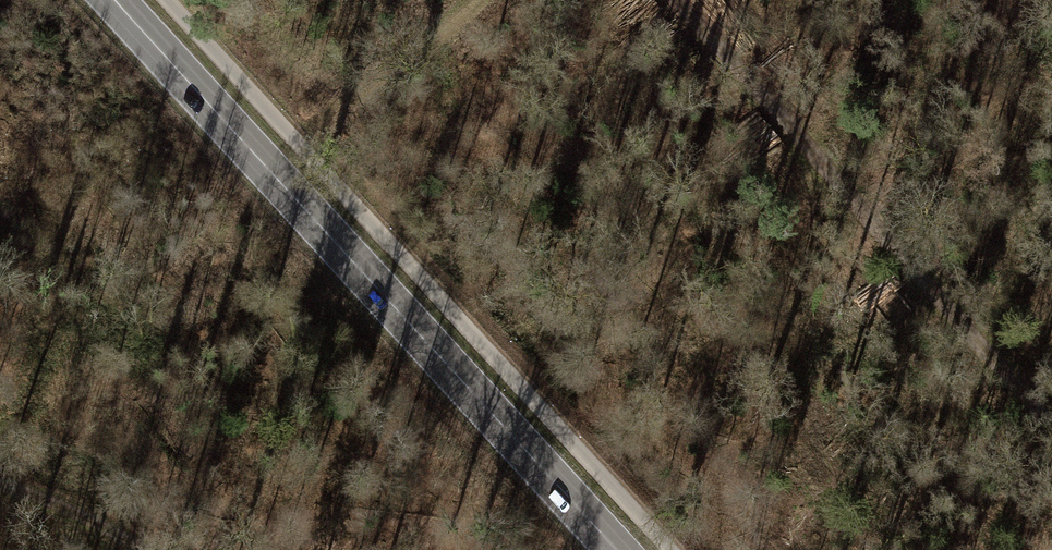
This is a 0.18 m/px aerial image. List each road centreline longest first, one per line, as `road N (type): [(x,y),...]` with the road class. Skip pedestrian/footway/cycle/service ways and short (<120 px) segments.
road 1 (primary): [(114,0),(617,549)]
road 2 (track): [(676,0),(1051,432)]
road 3 (track): [(470,0),(321,133)]
road 4 (track): [(0,482),(154,549)]

